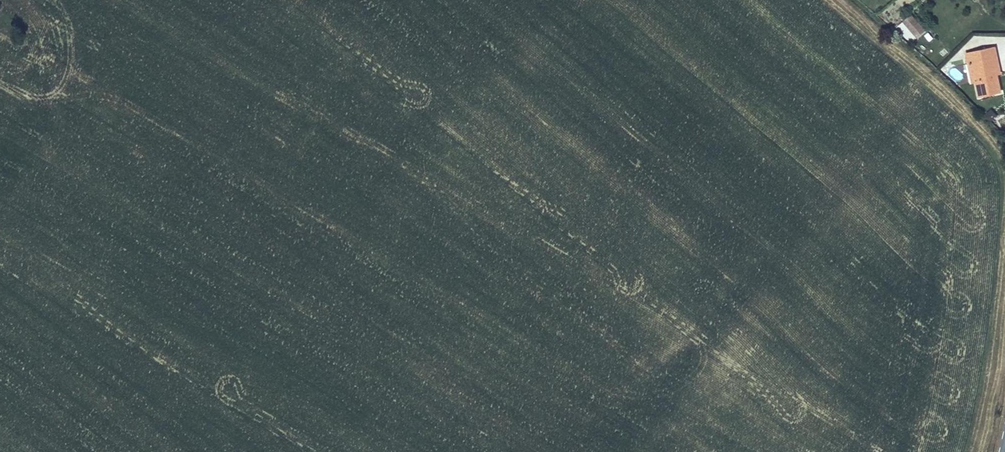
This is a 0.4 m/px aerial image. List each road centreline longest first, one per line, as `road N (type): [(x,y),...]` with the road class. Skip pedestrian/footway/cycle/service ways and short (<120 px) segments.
road 1 (track): [(820,0),(1004,164)]
road 2 (track): [(981,451),(1004,279)]

